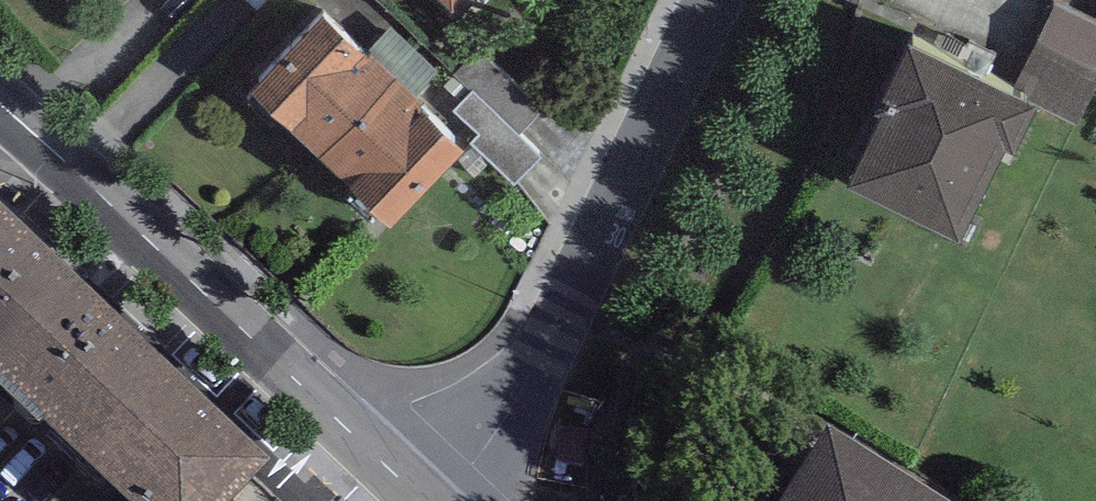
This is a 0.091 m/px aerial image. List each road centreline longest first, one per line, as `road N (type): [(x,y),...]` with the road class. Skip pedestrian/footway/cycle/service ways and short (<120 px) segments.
road 1 (residential): [(0,110),(427,500)]
road 2 (residential): [(435,500),(504,429),(710,0)]

